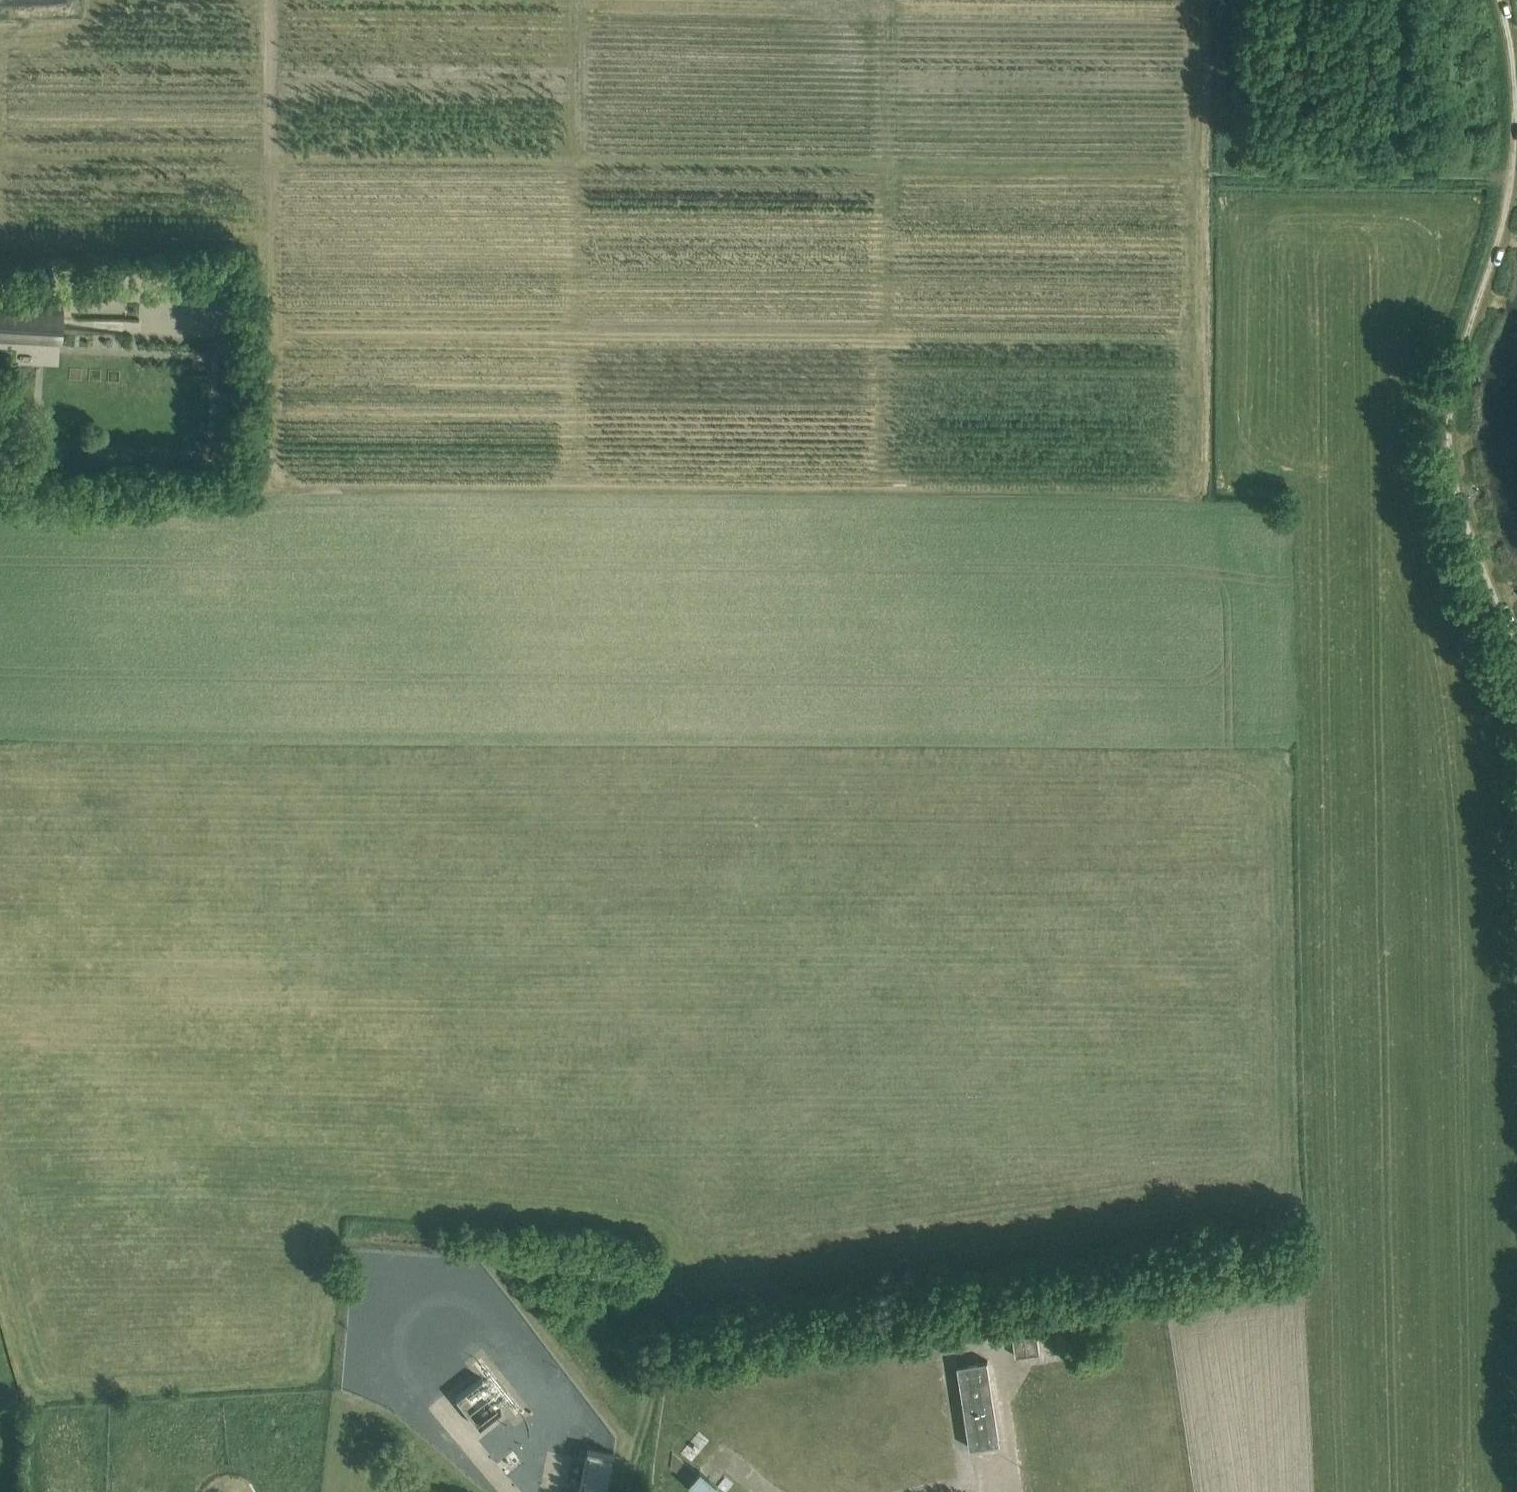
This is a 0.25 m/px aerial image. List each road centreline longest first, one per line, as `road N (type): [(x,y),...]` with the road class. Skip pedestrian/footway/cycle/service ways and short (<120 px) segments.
road 1 (track): [(1516,635),(1451,414),(1506,188),(1512,76),(1495,0)]

